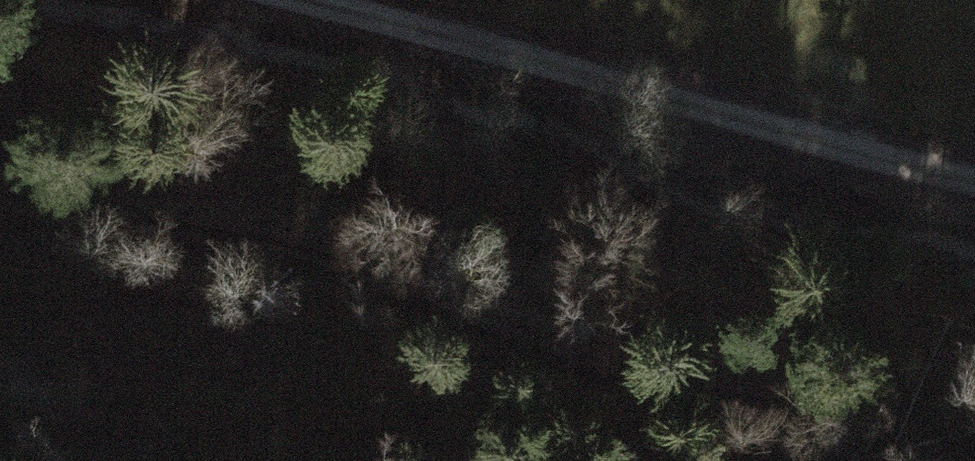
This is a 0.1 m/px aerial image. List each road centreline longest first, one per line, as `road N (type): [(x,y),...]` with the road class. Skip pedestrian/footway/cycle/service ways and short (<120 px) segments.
road 1 (track): [(974,454),(614,362),(266,243),(0,200)]
road 2 (track): [(974,172),(285,0)]

